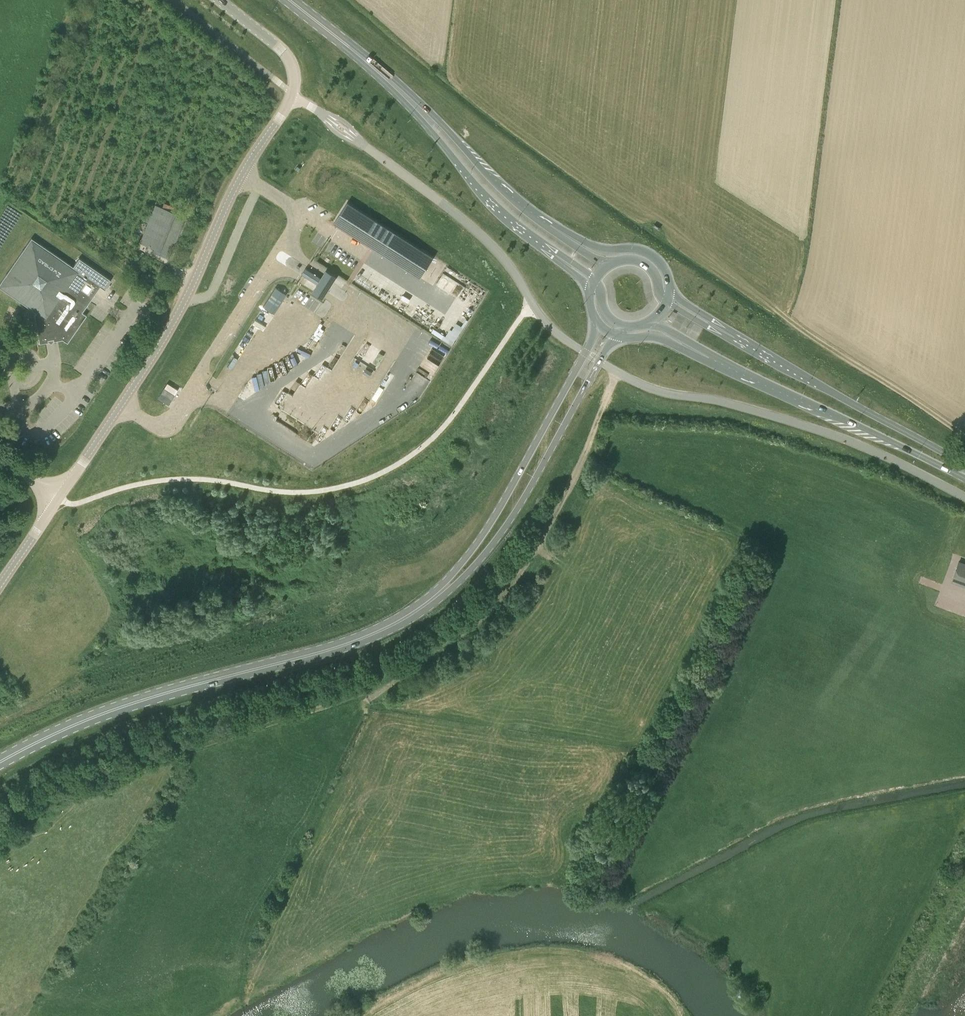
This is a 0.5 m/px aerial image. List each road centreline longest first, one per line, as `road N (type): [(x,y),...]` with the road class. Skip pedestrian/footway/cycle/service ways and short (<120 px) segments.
road 1 (tertiary): [(59,499),(169,330),(230,196),(292,95)]
road 2 (track): [(369,700),(449,649),(511,584),(569,489),(616,371)]
road 3 (primary): [(0,762),(128,705),(340,647),(394,623)]
road 4 (unclassified): [(586,353),(547,324),(476,231),(292,95)]
road 5 (unclassified): [(964,497),(849,440),(721,401),(659,391),(599,361)]
road 6 (primary): [(320,24),(430,129),(488,201),(564,261)]
road 7 (primary): [(394,623),(457,585),(503,532),(599,361)]
road 8 (primary): [(586,353),(478,541),(445,582),(394,623)]
road 9 (primary): [(546,221),(398,83),(320,24)]
road 10 (primary): [(703,355),(964,478)]
road 11 (primary): [(964,464),(718,328)]
road 12 (track): [(964,443),(725,313)]
road 13 (track): [(964,872),(891,1015)]
road 14 (primary): [(670,291),(650,253),(599,249),(546,221)]
road 15 (tertiary): [(292,95),(284,53),(222,0)]

